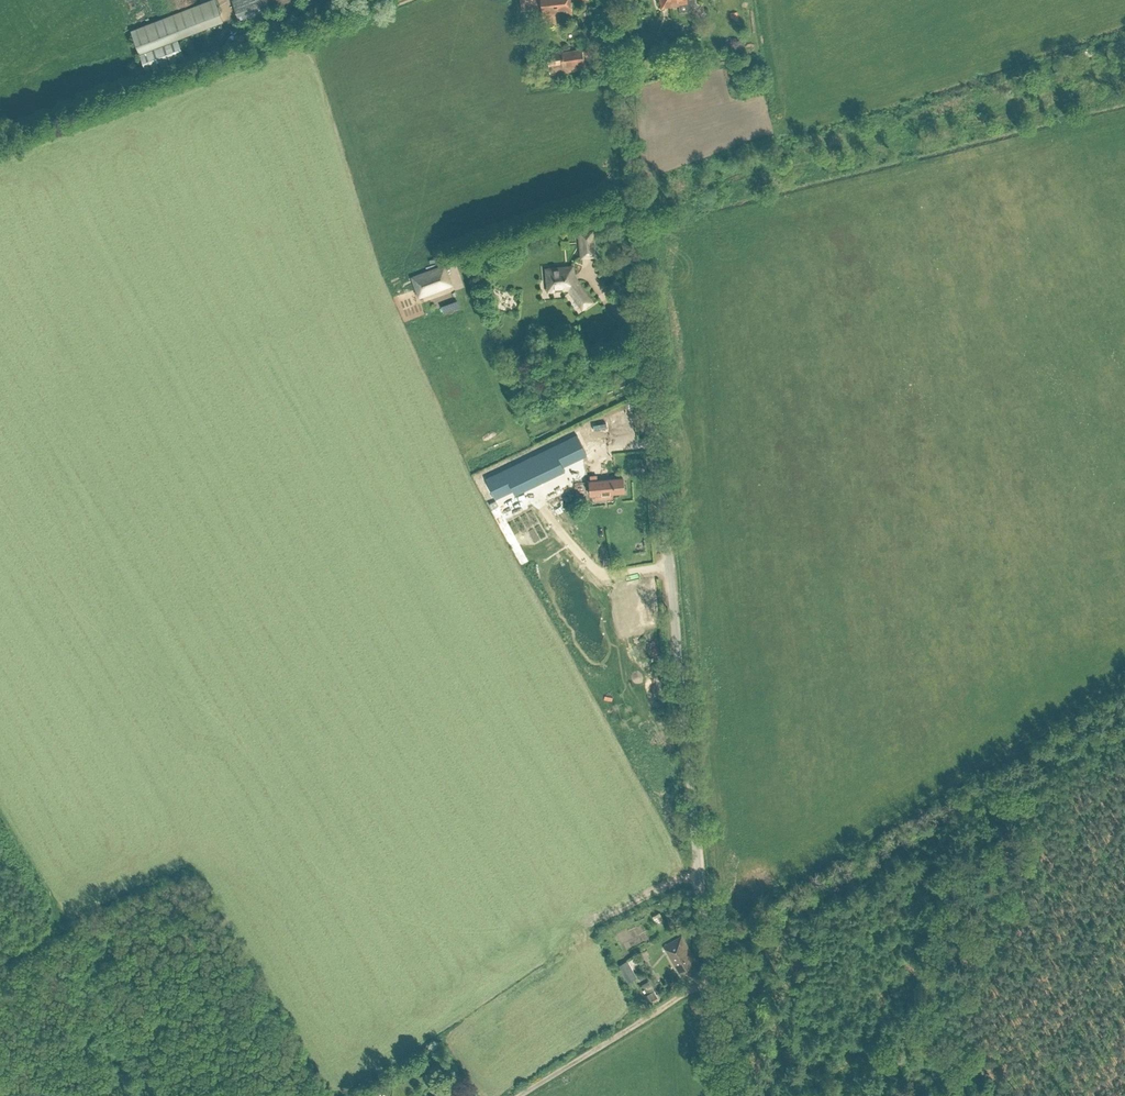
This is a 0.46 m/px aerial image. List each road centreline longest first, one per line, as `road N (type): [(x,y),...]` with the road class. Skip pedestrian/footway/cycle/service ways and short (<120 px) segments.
road 1 (tertiary): [(720,1095),(614,0)]
road 2 (track): [(517,1095),(709,984)]

